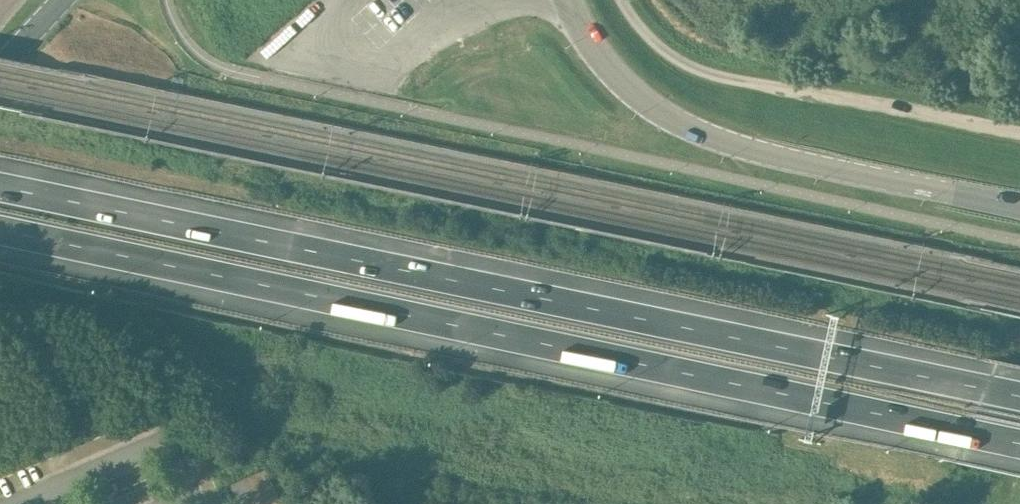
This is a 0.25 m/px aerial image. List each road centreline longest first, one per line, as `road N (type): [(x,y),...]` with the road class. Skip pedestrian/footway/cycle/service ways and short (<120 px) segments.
road 1 (motorway): [(0,230),(1019,445)]
road 2 (motorway): [(1019,397),(0,187)]
road 3 (tertiary): [(1019,203),(775,153),(701,129),(621,77),(570,0)]

